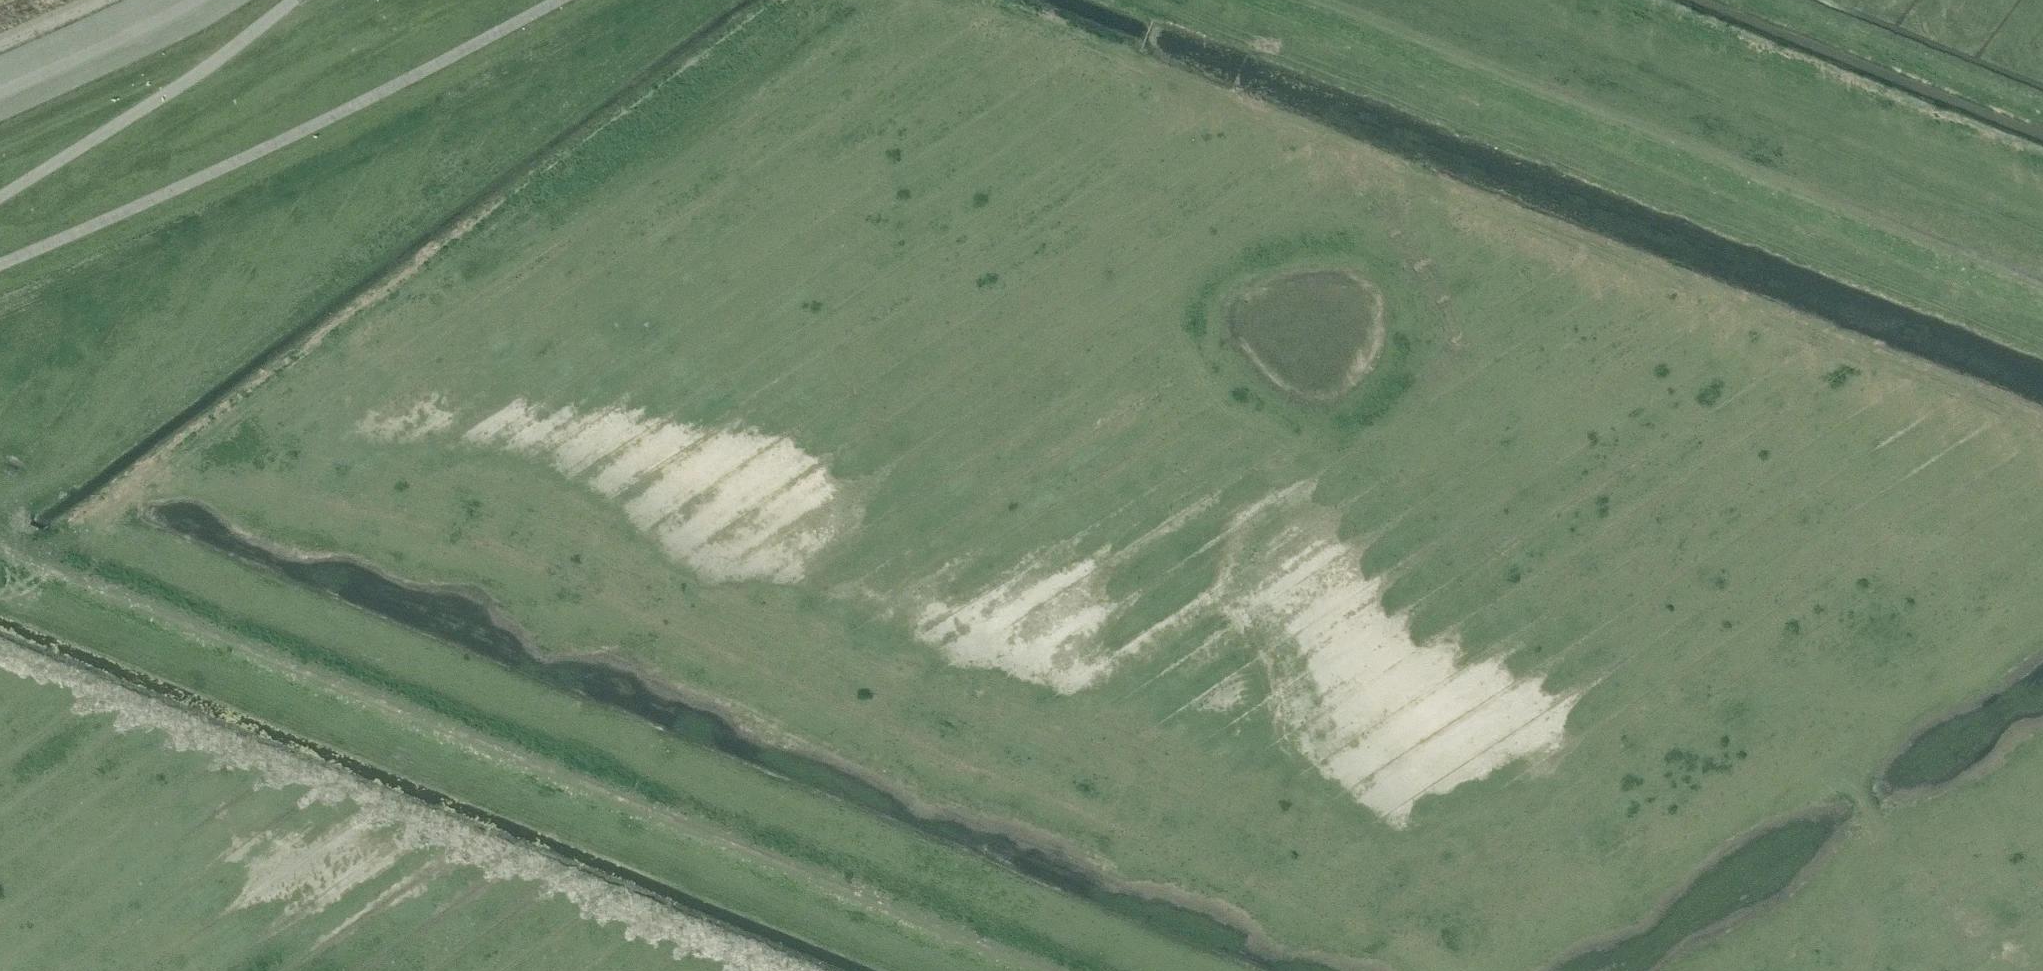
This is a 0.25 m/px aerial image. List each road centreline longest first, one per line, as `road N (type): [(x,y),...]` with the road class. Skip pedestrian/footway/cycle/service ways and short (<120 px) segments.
road 1 (track): [(0,548),(1053,970)]
road 2 (track): [(1325,0),(2042,278)]

